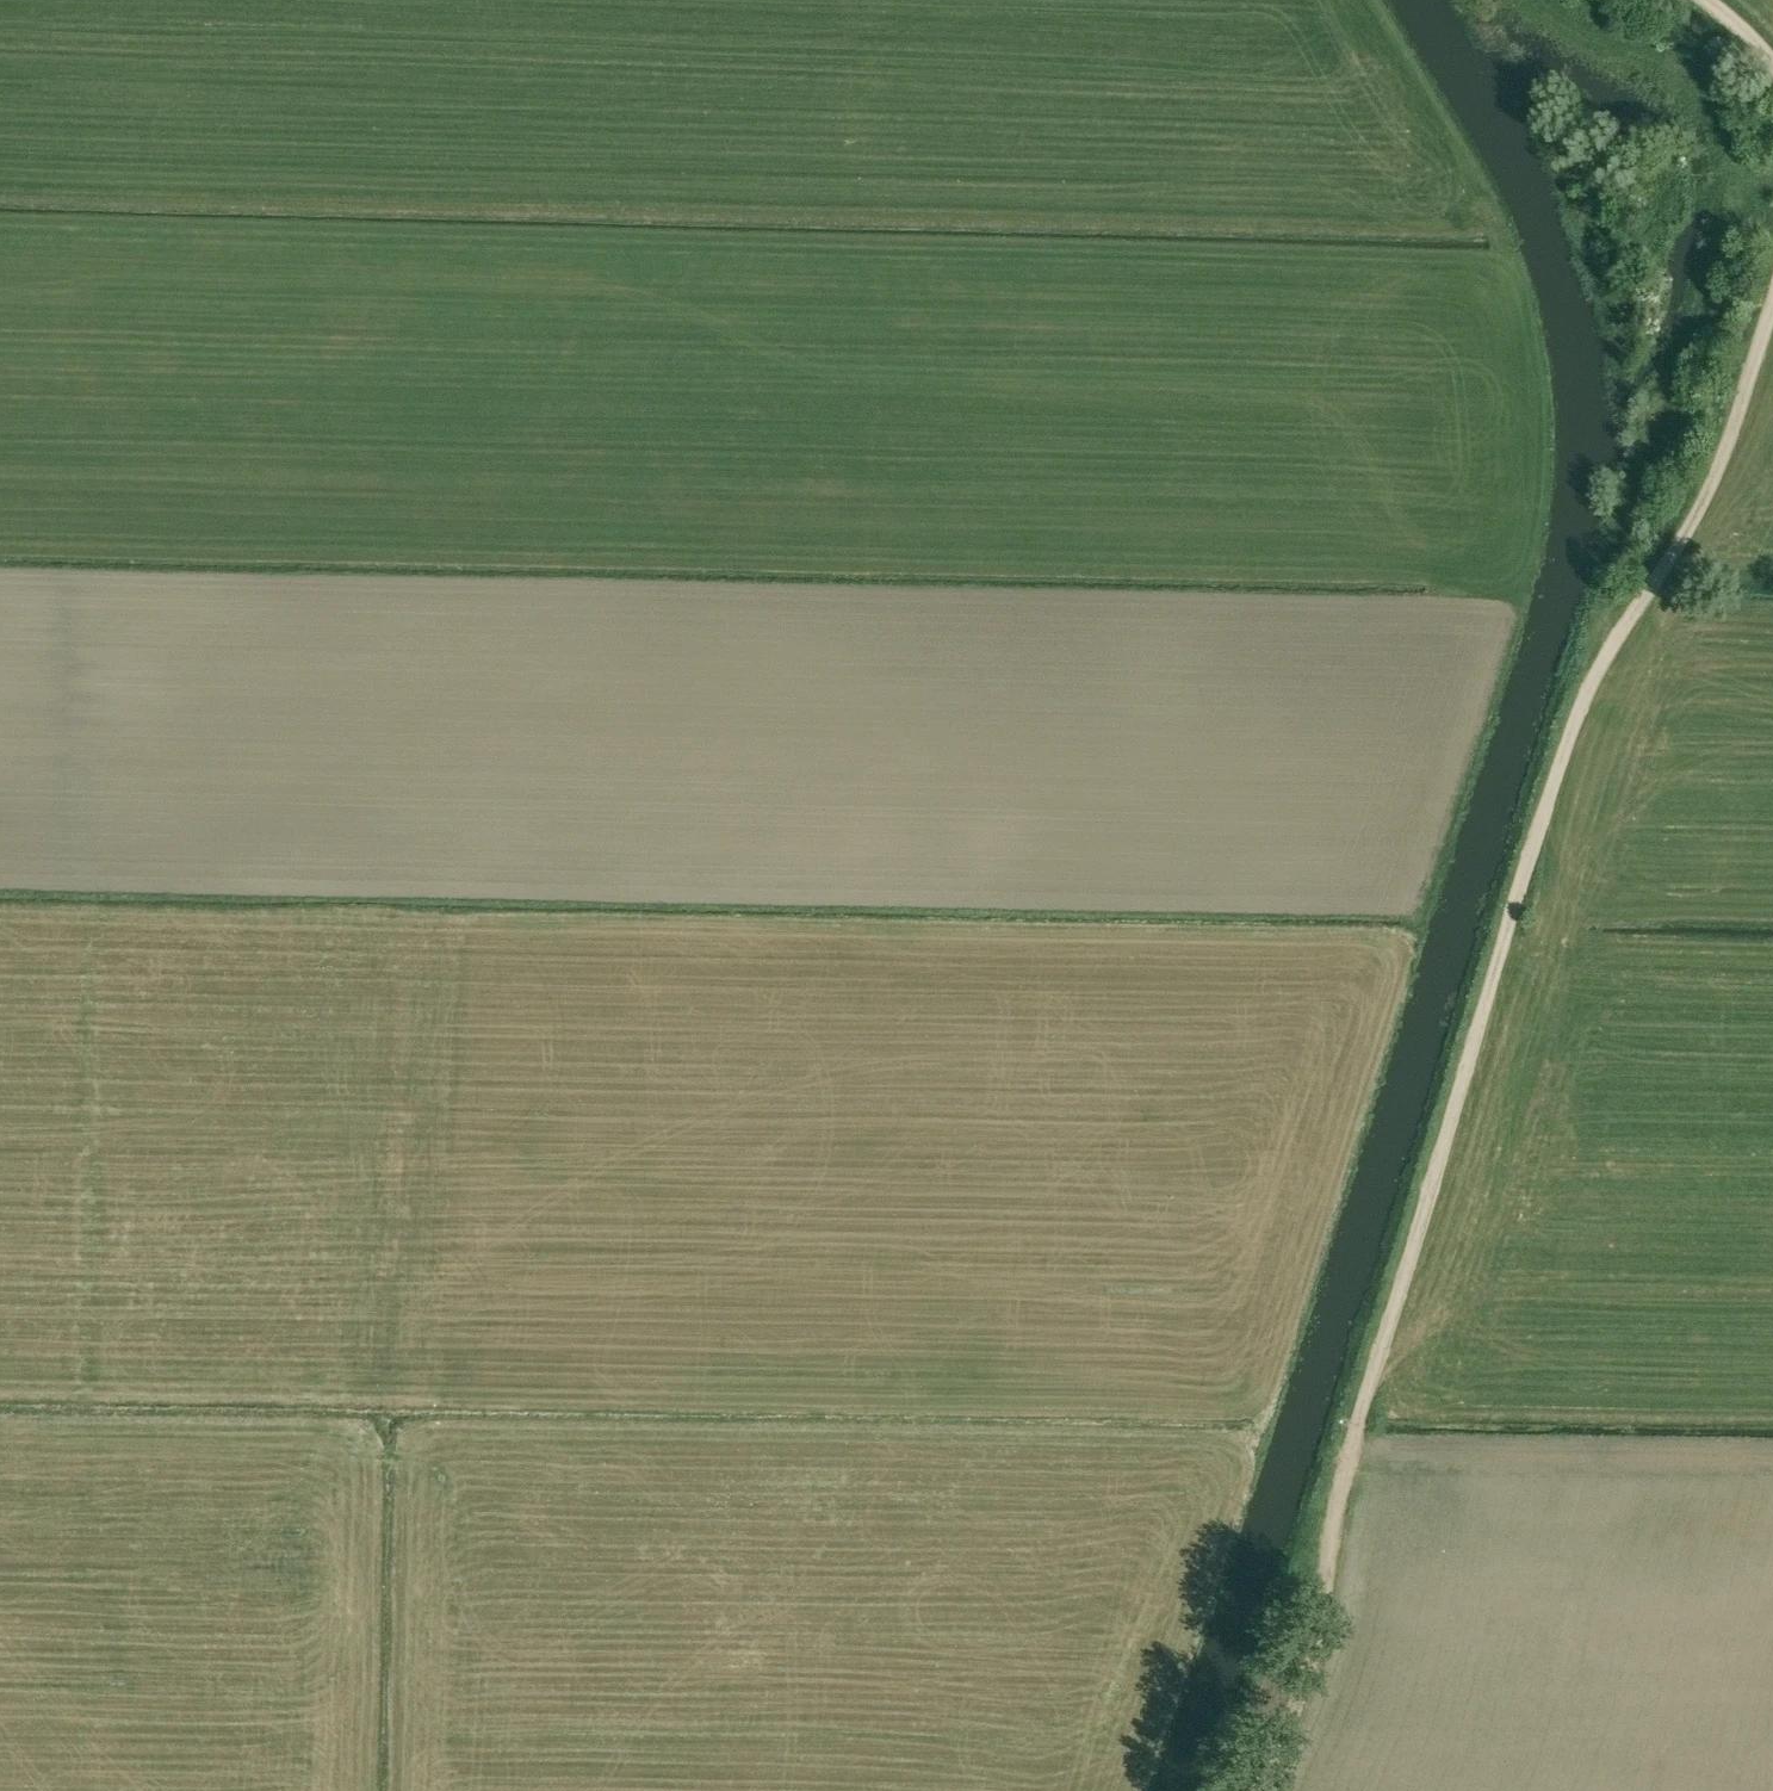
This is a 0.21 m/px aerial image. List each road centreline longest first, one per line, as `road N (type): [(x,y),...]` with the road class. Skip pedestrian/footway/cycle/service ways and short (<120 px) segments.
road 1 (track): [(1772,307),(1707,495),(1599,667),(1554,783),(1347,1470),(1316,1646),(1257,1790)]

